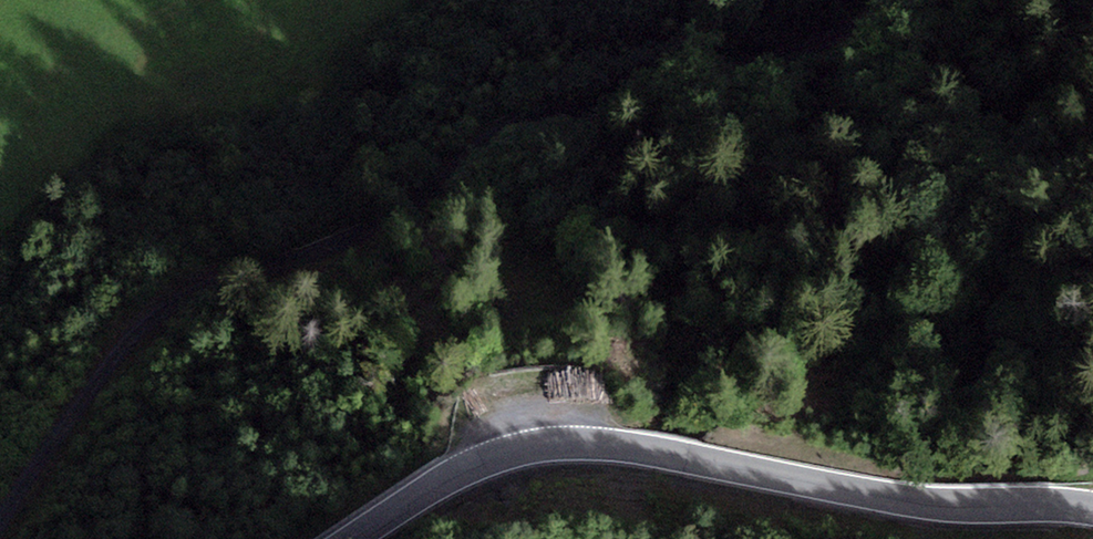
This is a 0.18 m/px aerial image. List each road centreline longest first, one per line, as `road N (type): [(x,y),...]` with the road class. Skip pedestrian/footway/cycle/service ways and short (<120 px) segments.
road 1 (track): [(1,538),(99,380),(152,326),(221,286),(352,230),(490,134),(958,0)]
road 2 (tertiary): [(331,538),(464,473),(548,455),(634,456),(912,501),(1092,514)]
road 3 (track): [(0,117),(130,26),(192,0)]

